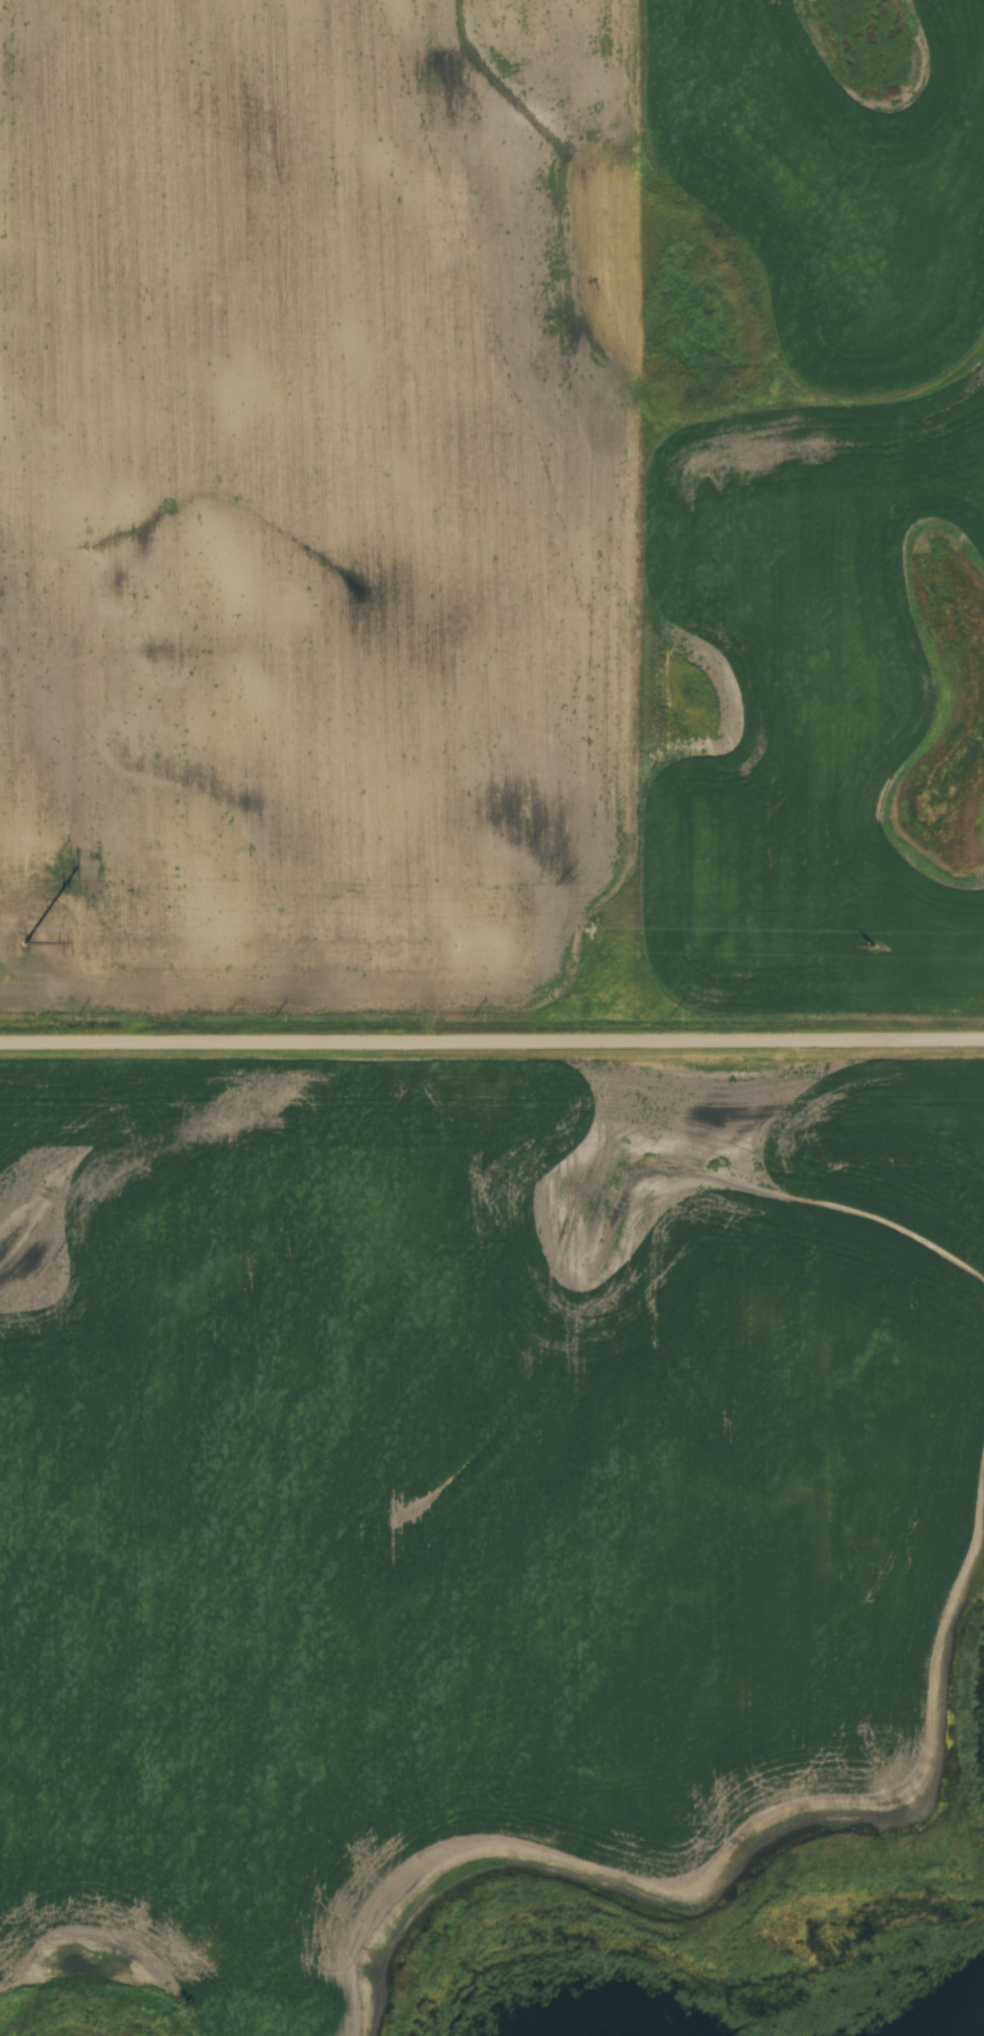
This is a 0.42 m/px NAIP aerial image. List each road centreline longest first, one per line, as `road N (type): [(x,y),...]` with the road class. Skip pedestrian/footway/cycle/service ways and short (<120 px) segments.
road 1 (tertiary): [(983,1042),(0,1041)]

